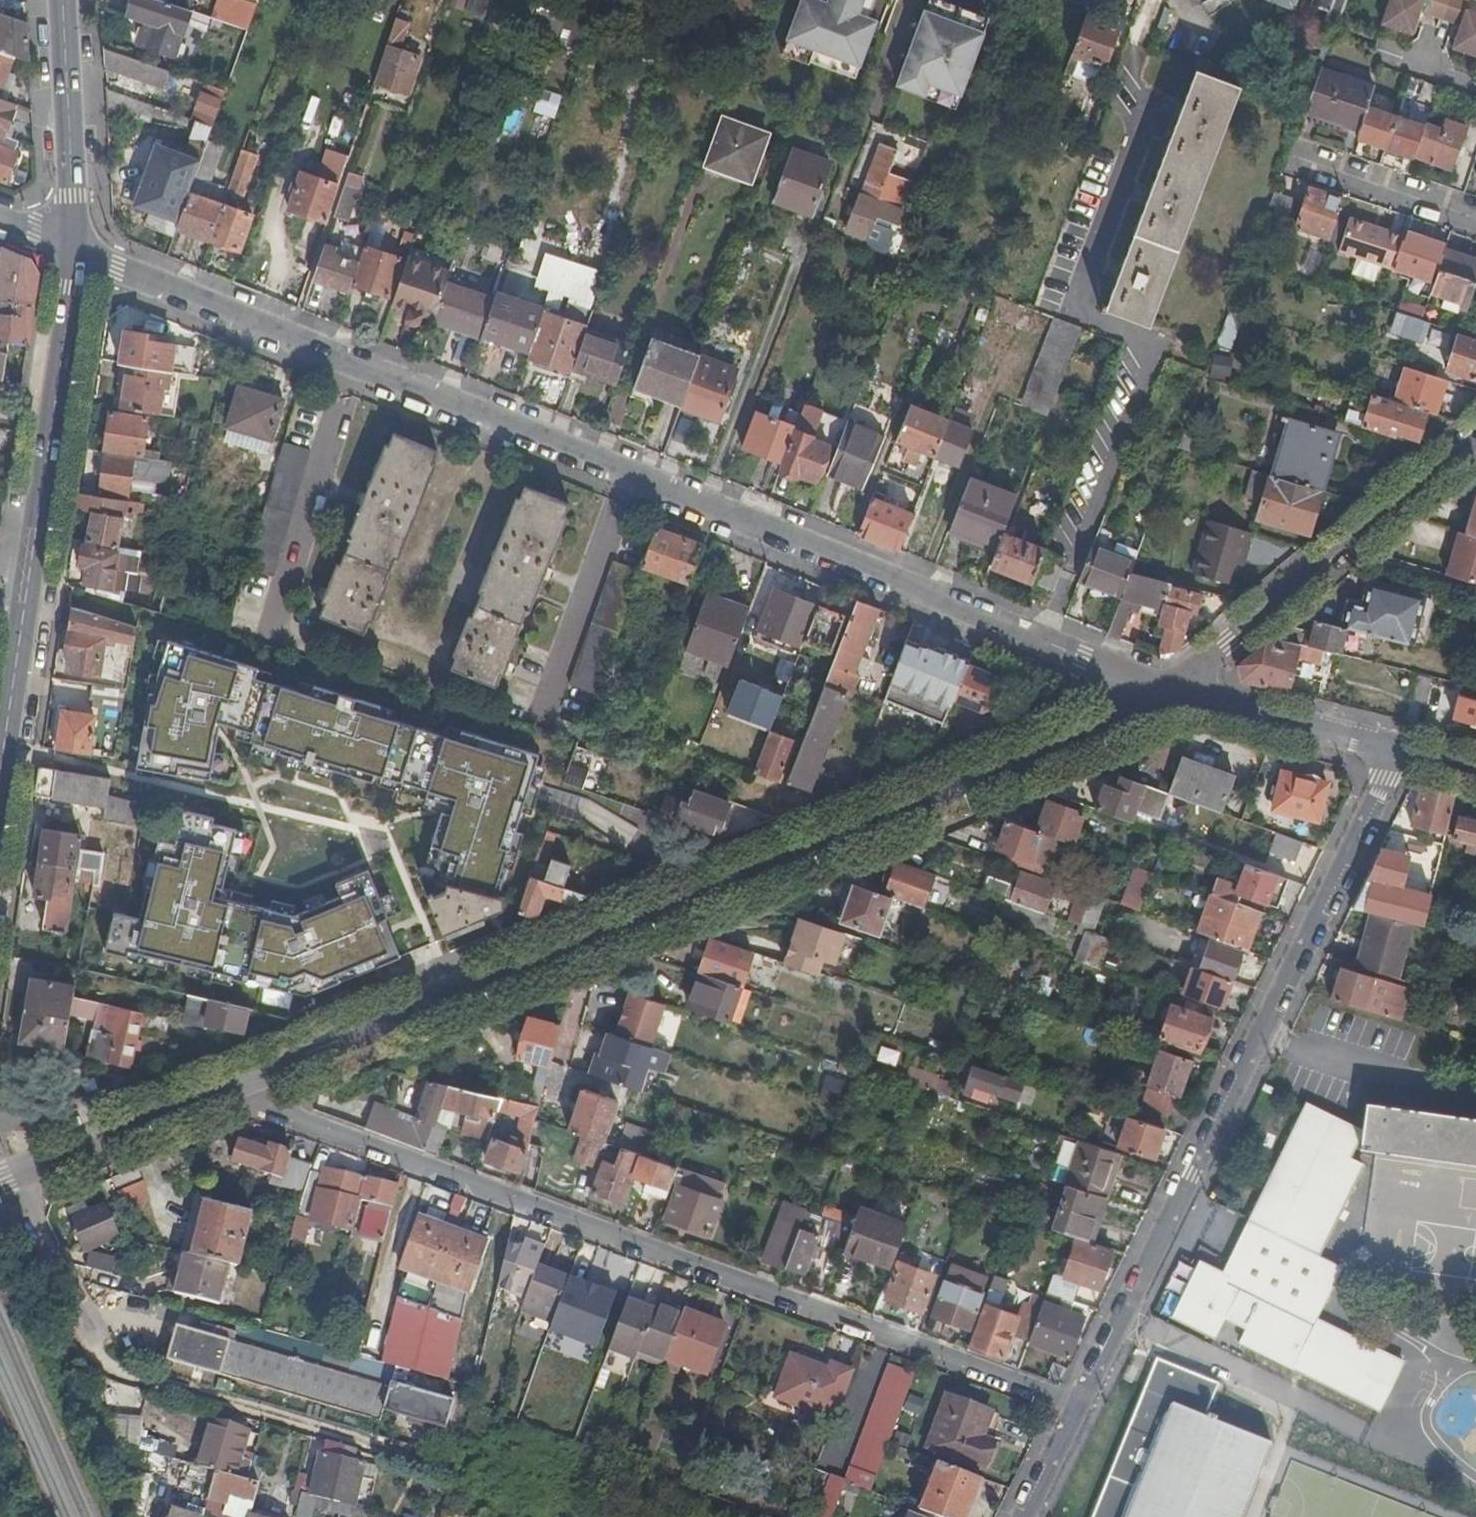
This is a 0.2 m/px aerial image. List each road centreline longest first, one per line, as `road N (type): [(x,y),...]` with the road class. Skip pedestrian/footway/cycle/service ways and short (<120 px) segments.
road 1 (tertiary): [(1169,693),(0,1184)]
road 2 (residential): [(1169,693),(72,245)]
road 3 (residential): [(1025,1516),(1395,748)]
road 4 (primary): [(72,245),(0,771)]
road 5 (residential): [(1475,433),(1169,693)]
road 6 (primary): [(63,0),(72,245)]
road 7 (tertiary): [(1395,748),(1169,693)]
road 8 (residential): [(1285,148),(1475,214)]
road 9 (residential): [(865,113),(907,0)]

